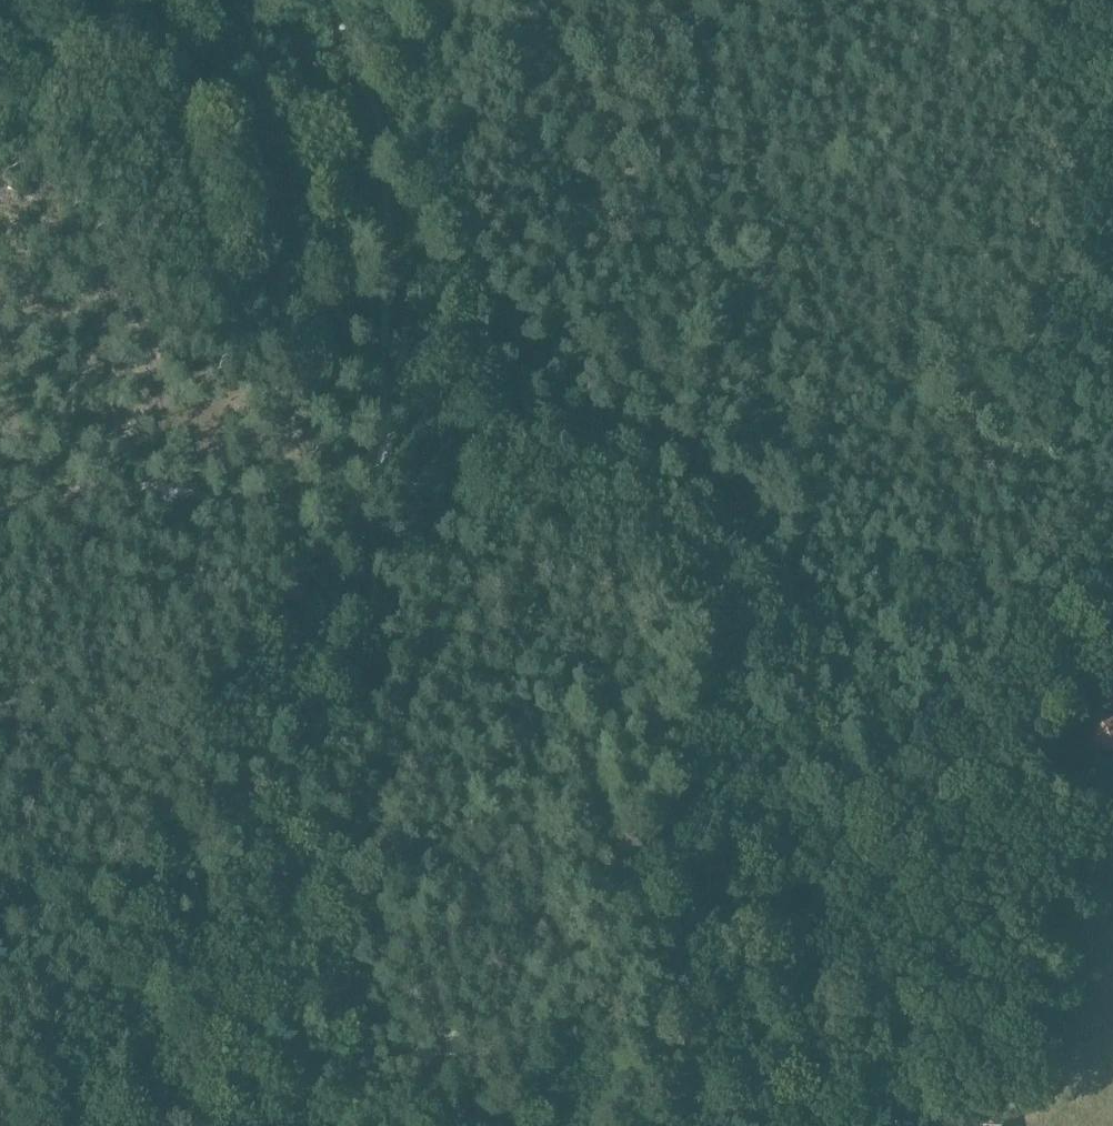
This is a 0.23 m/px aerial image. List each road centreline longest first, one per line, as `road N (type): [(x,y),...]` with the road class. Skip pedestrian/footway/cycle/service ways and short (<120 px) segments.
road 1 (residential): [(877,1125),(911,956),(934,889),(1112,600)]

